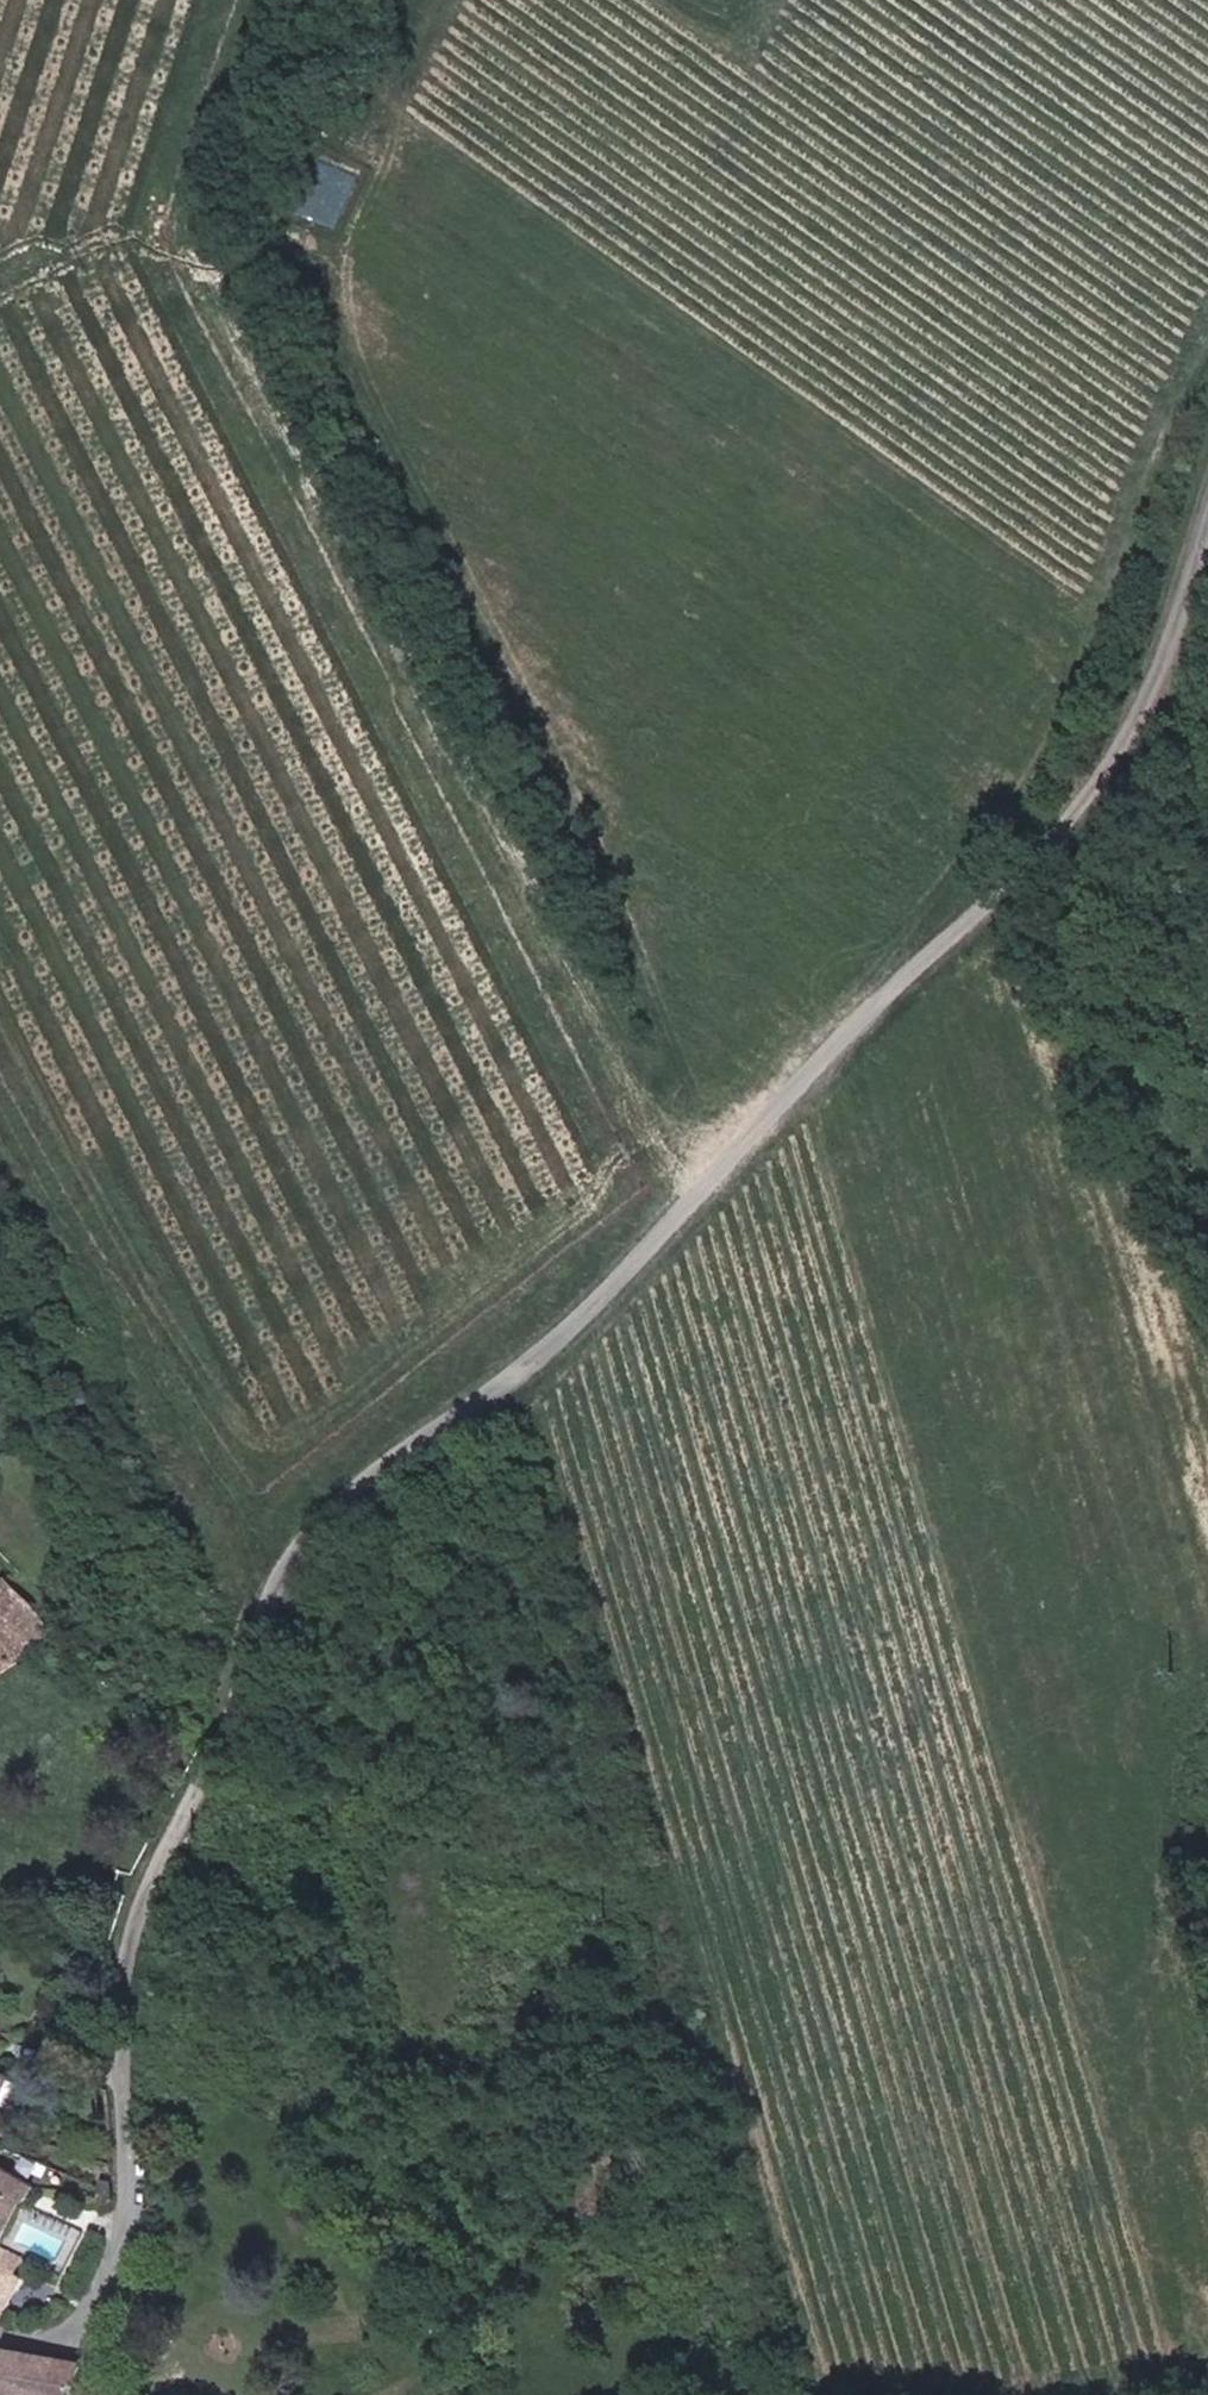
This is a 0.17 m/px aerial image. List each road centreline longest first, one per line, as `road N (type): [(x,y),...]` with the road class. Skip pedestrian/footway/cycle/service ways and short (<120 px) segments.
road 1 (unclassified): [(0,2329),(30,2340),(69,2337),(87,2320),(122,2252),(131,2187),(136,1953),(173,1852),(241,1718),(287,1582),(340,1506),(582,1320),(856,1027),(1022,875),(1076,813),(1150,701),(1207,538)]

